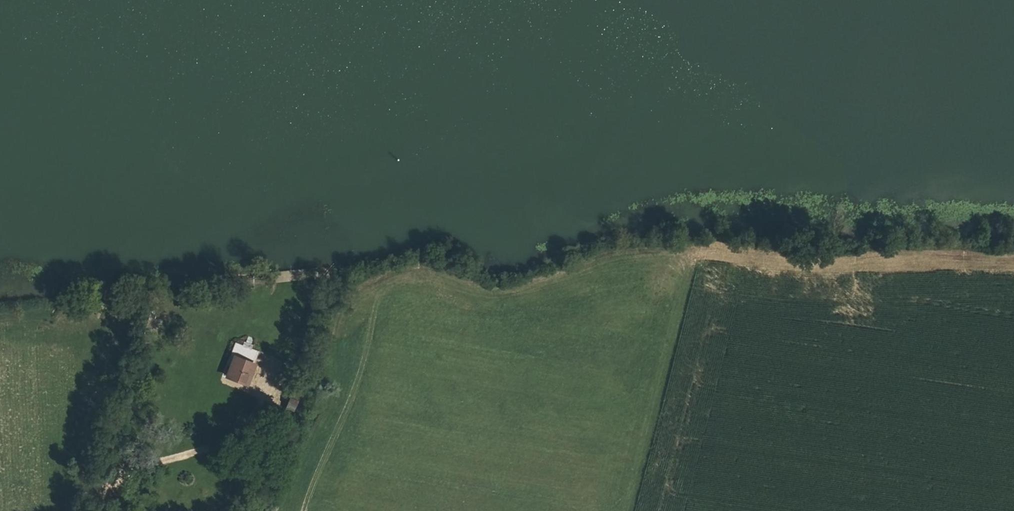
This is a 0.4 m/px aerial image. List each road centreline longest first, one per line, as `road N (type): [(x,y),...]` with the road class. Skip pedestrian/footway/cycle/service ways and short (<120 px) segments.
road 1 (track): [(1013,263),(826,266),(698,254)]
road 2 (track): [(99,510),(96,485),(224,444),(260,420),(273,395),(261,368)]

